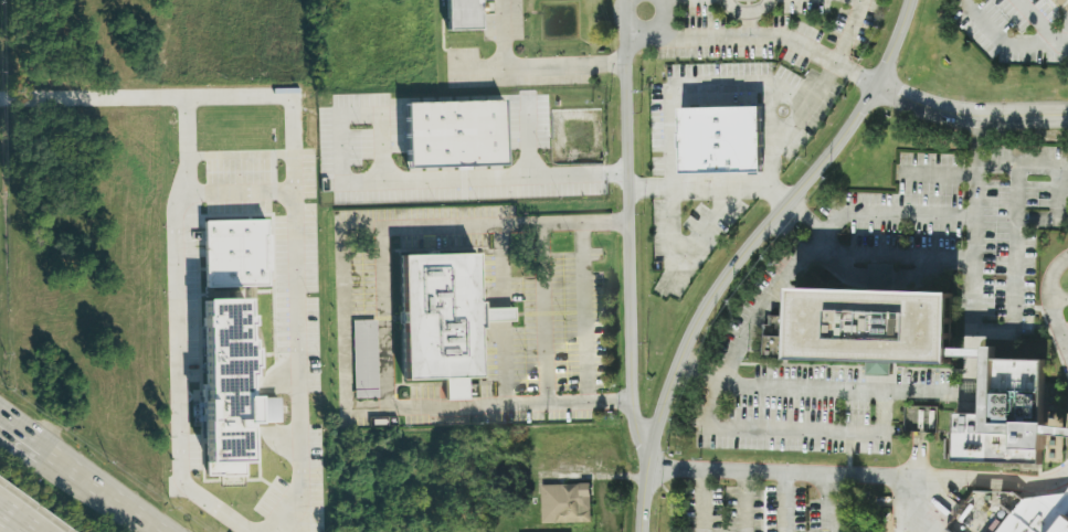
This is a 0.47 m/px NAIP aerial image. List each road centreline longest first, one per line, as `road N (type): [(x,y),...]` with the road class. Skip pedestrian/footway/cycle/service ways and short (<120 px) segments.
road 1 (tertiary): [(642,531),(651,444),(702,311),(858,117),(911,0)]
road 2 (residential): [(1067,114),(979,116),(876,85)]
road 3 (secondary): [(168,531),(50,446)]

